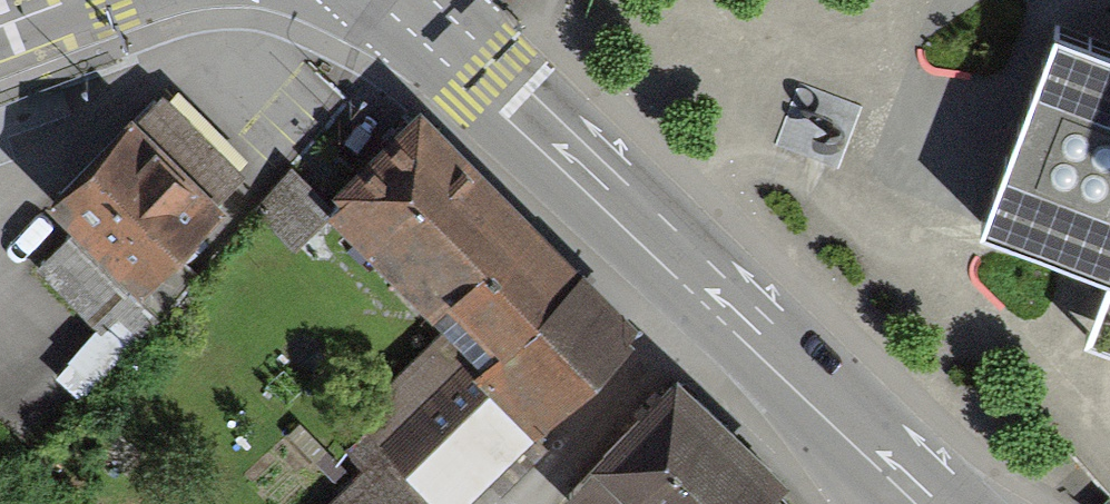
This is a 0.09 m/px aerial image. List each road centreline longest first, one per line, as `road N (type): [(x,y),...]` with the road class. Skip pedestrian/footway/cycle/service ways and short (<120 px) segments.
road 1 (primary): [(708,286),(408,0)]
road 2 (residential): [(251,0),(215,22),(0,219)]
road 3 (primary): [(943,503),(708,286)]
road 4 (residential): [(708,286),(511,503)]

